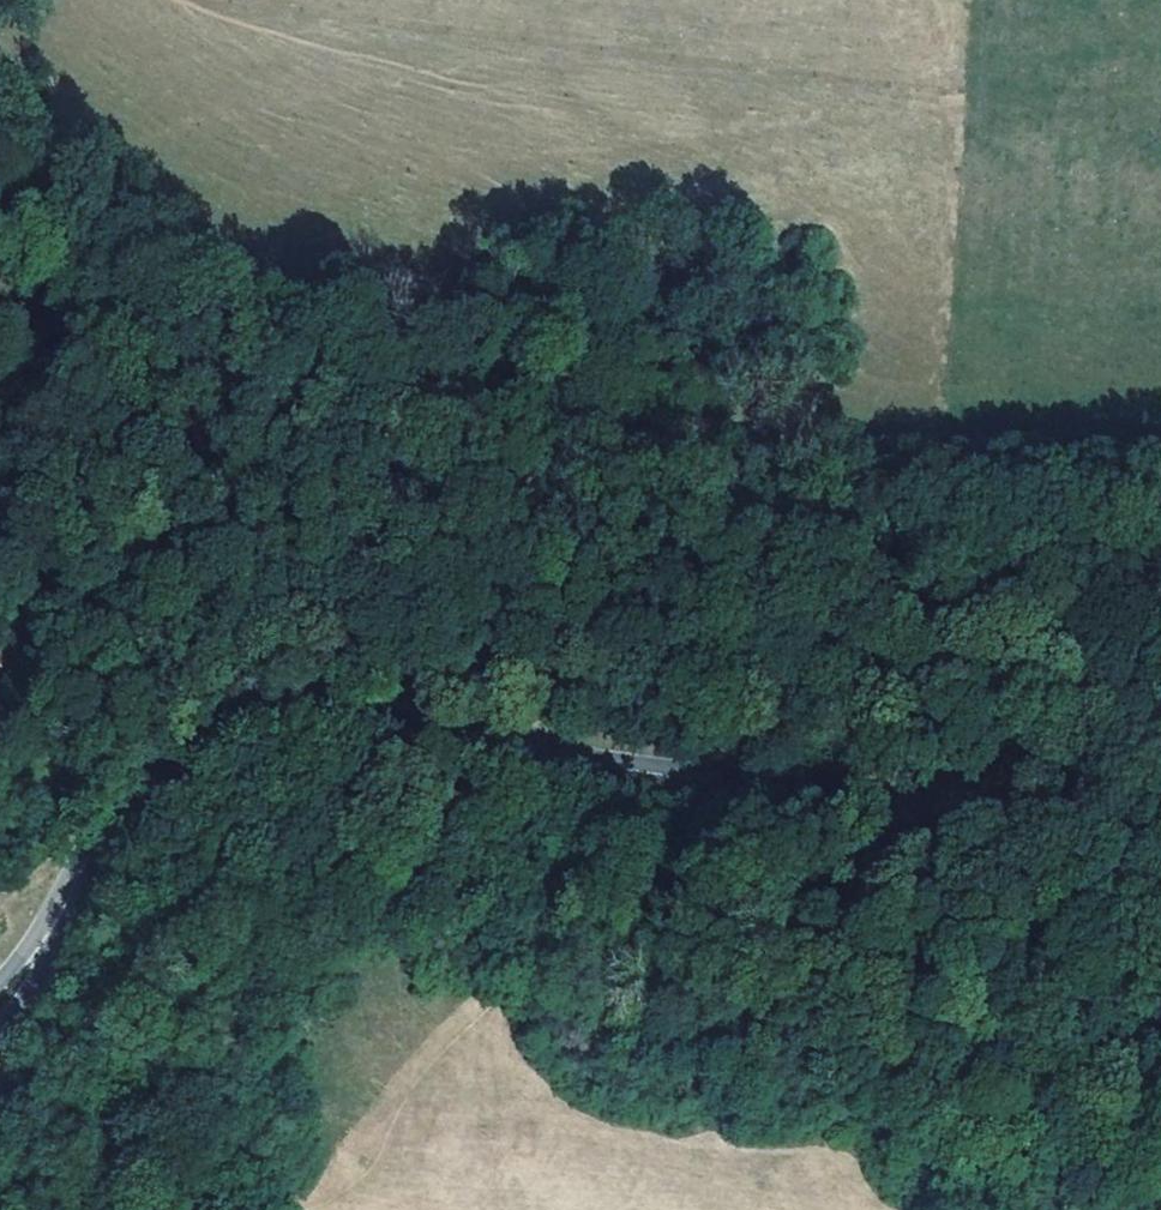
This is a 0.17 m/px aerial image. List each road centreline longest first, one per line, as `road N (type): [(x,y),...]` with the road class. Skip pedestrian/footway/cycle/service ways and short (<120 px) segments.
road 1 (unclassified): [(42,944),(144,769),(199,726),(268,707),(324,710),(530,751),(834,795),(964,806),(1160,808)]
road 2 (track): [(0,1024),(70,1111),(169,1158),(250,1177),(357,1153),(510,967)]

